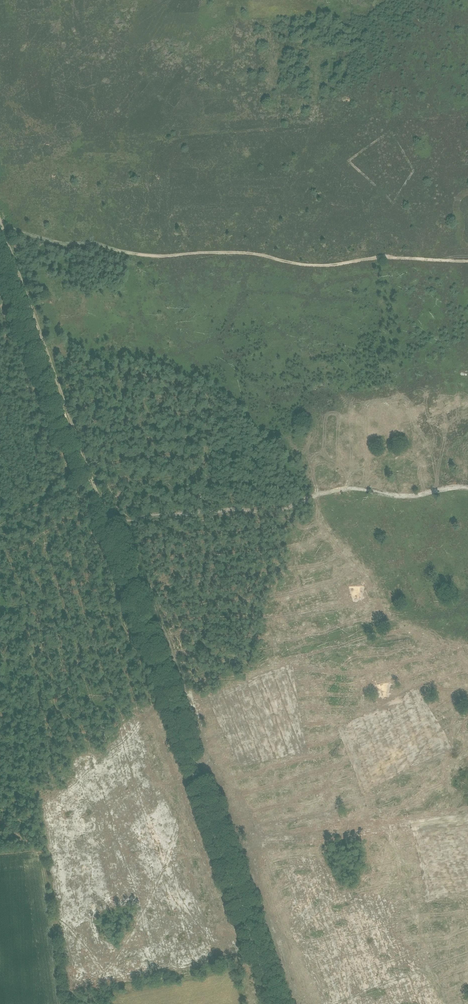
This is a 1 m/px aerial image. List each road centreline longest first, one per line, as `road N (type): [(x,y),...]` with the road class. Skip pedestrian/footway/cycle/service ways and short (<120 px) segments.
road 1 (track): [(278,1003),(104,513)]
road 2 (track): [(467,487),(404,495),(352,488),(277,512),(130,520),(104,513)]
road 3 (track): [(90,470),(0,220)]

